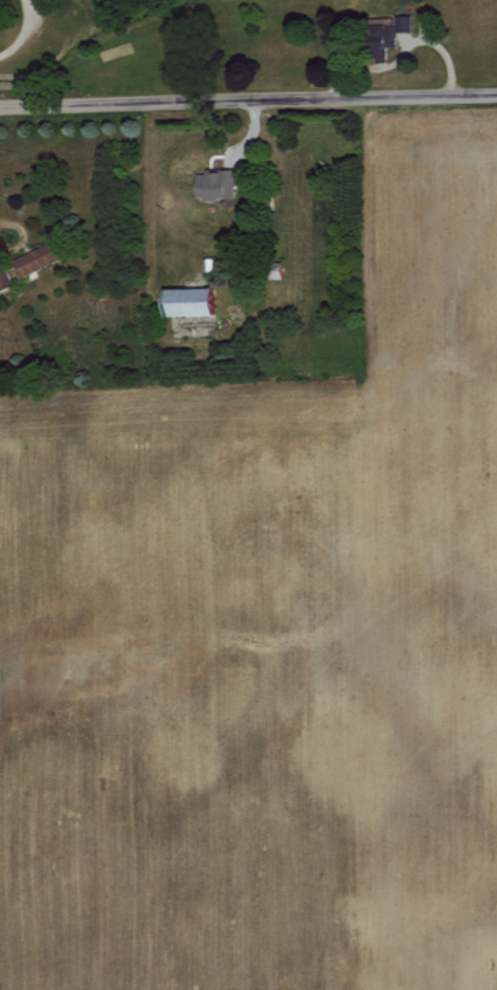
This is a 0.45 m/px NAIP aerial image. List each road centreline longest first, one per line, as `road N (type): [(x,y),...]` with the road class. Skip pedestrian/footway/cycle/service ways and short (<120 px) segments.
road 1 (tertiary): [(496,96),(0,110)]

